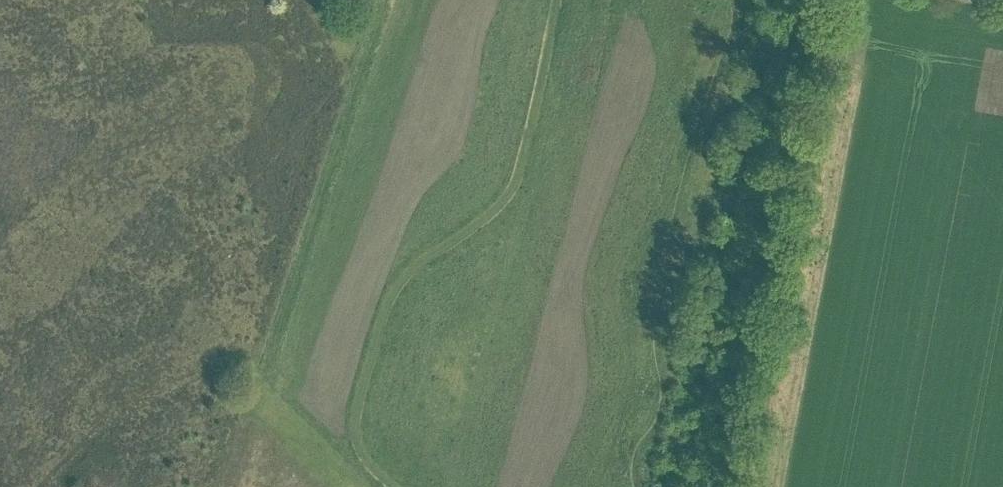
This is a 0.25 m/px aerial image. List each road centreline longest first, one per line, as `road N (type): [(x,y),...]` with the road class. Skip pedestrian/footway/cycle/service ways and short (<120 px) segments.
road 1 (track): [(739,486),(834,0)]

